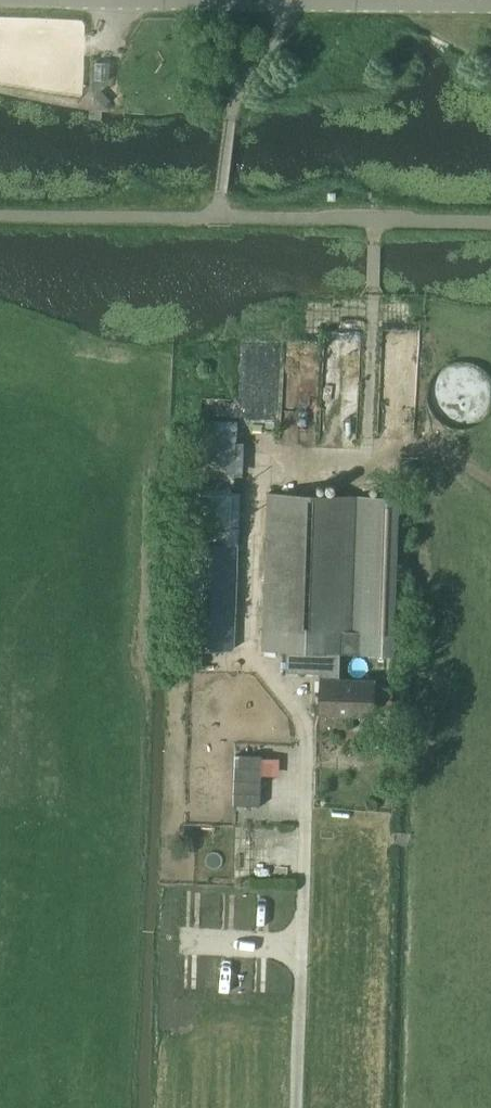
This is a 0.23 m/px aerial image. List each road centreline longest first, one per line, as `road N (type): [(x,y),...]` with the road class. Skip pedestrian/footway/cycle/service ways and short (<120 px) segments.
road 1 (track): [(305,731),(258,648),(262,475),(362,475),(375,220)]
road 2 (unclassified): [(91,0),(490,6)]
road 3 (track): [(293,1107),(305,731)]

